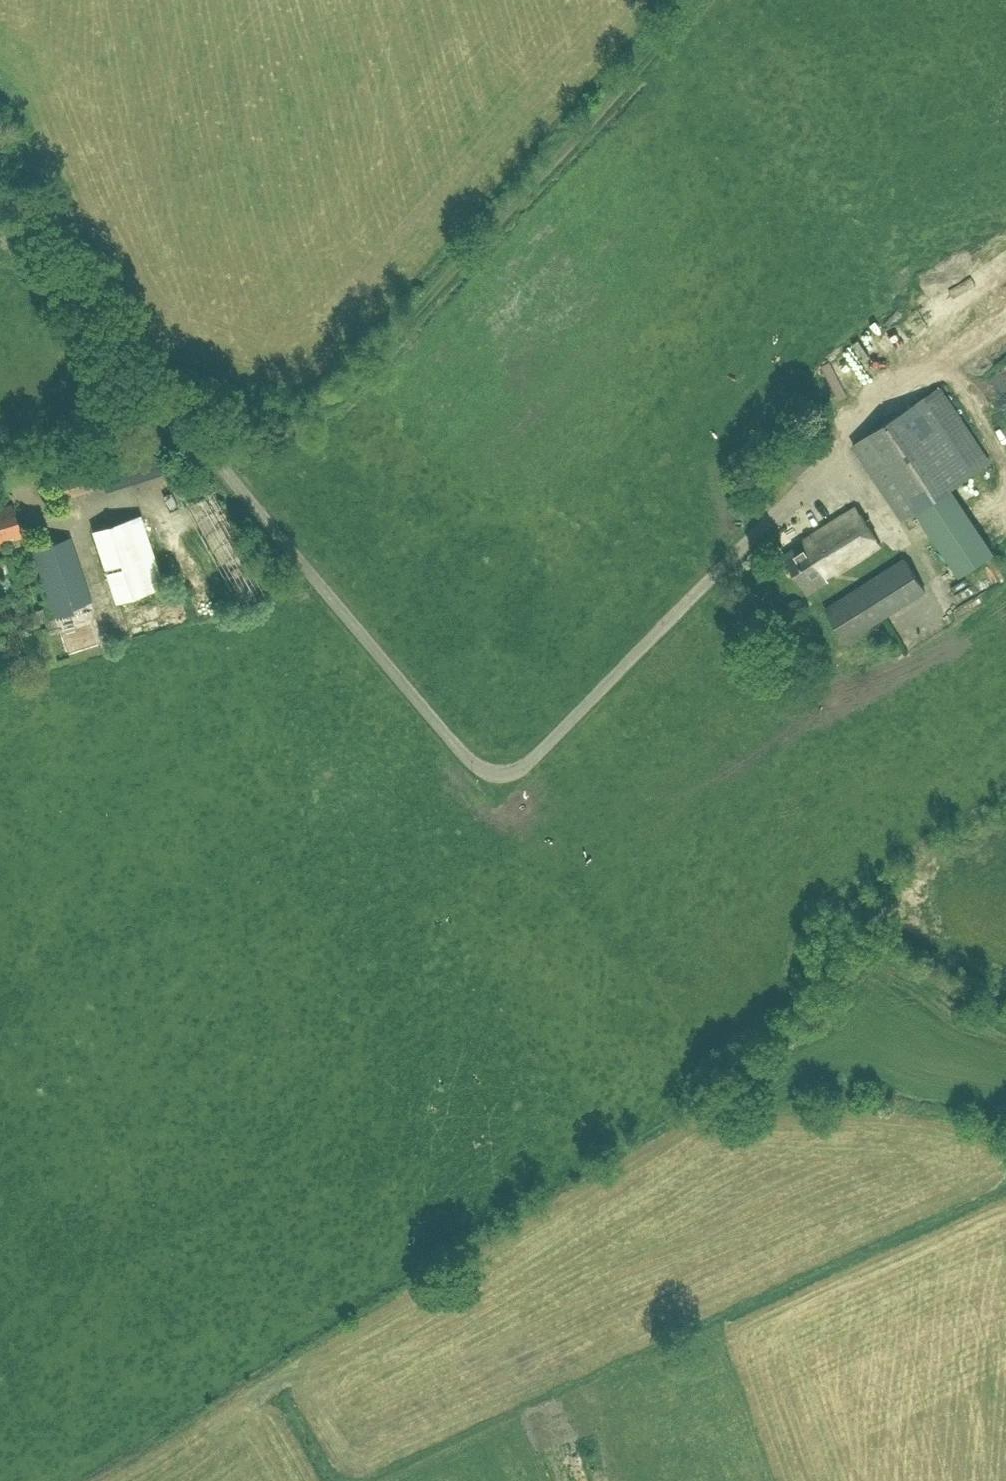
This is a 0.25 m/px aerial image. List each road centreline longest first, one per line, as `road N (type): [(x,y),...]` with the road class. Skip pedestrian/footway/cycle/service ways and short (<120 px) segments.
road 1 (track): [(695,0),(331,398),(293,412),(175,424)]
road 2 (unclassified): [(0,475),(163,423),(189,427),(468,757),(498,770),(530,759)]

